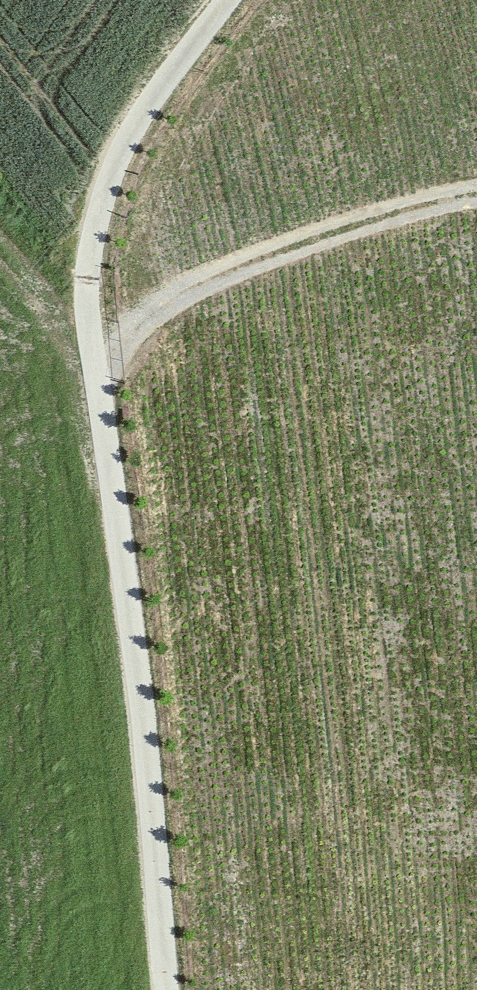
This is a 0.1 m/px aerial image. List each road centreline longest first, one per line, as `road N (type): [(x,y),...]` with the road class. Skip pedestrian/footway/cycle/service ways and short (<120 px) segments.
road 1 (track): [(169,989),(91,279),(102,199),(126,147),(229,0)]
road 2 (track): [(269,254),(289,316),(355,989)]
road 3 (track): [(99,339),(162,299),(269,254),(476,193)]

